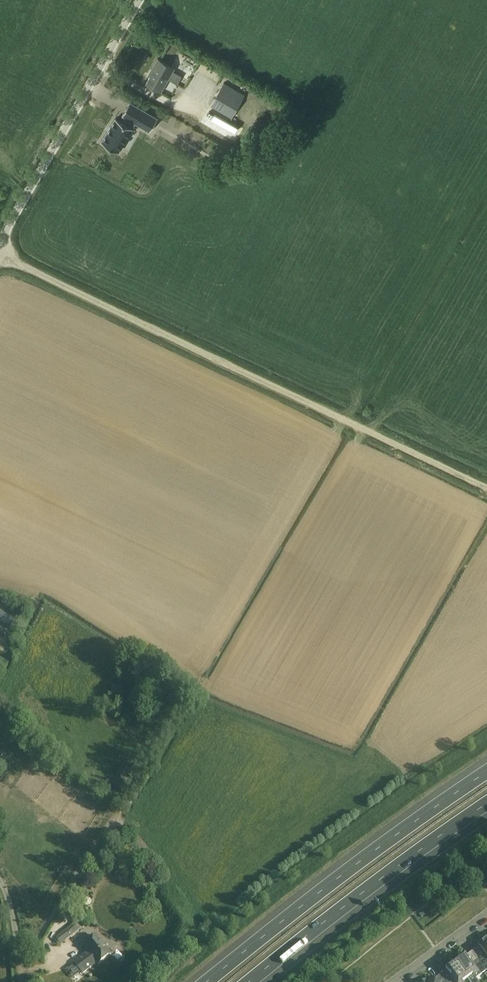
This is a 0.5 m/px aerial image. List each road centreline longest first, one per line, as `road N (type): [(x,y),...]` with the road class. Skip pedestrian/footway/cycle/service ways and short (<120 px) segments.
road 1 (track): [(486,490),(0,254)]
road 2 (motorway): [(486,774),(208,981)]
road 3 (motorway): [(249,981),(486,805)]
road 4 (unclassified): [(0,246),(141,0)]

